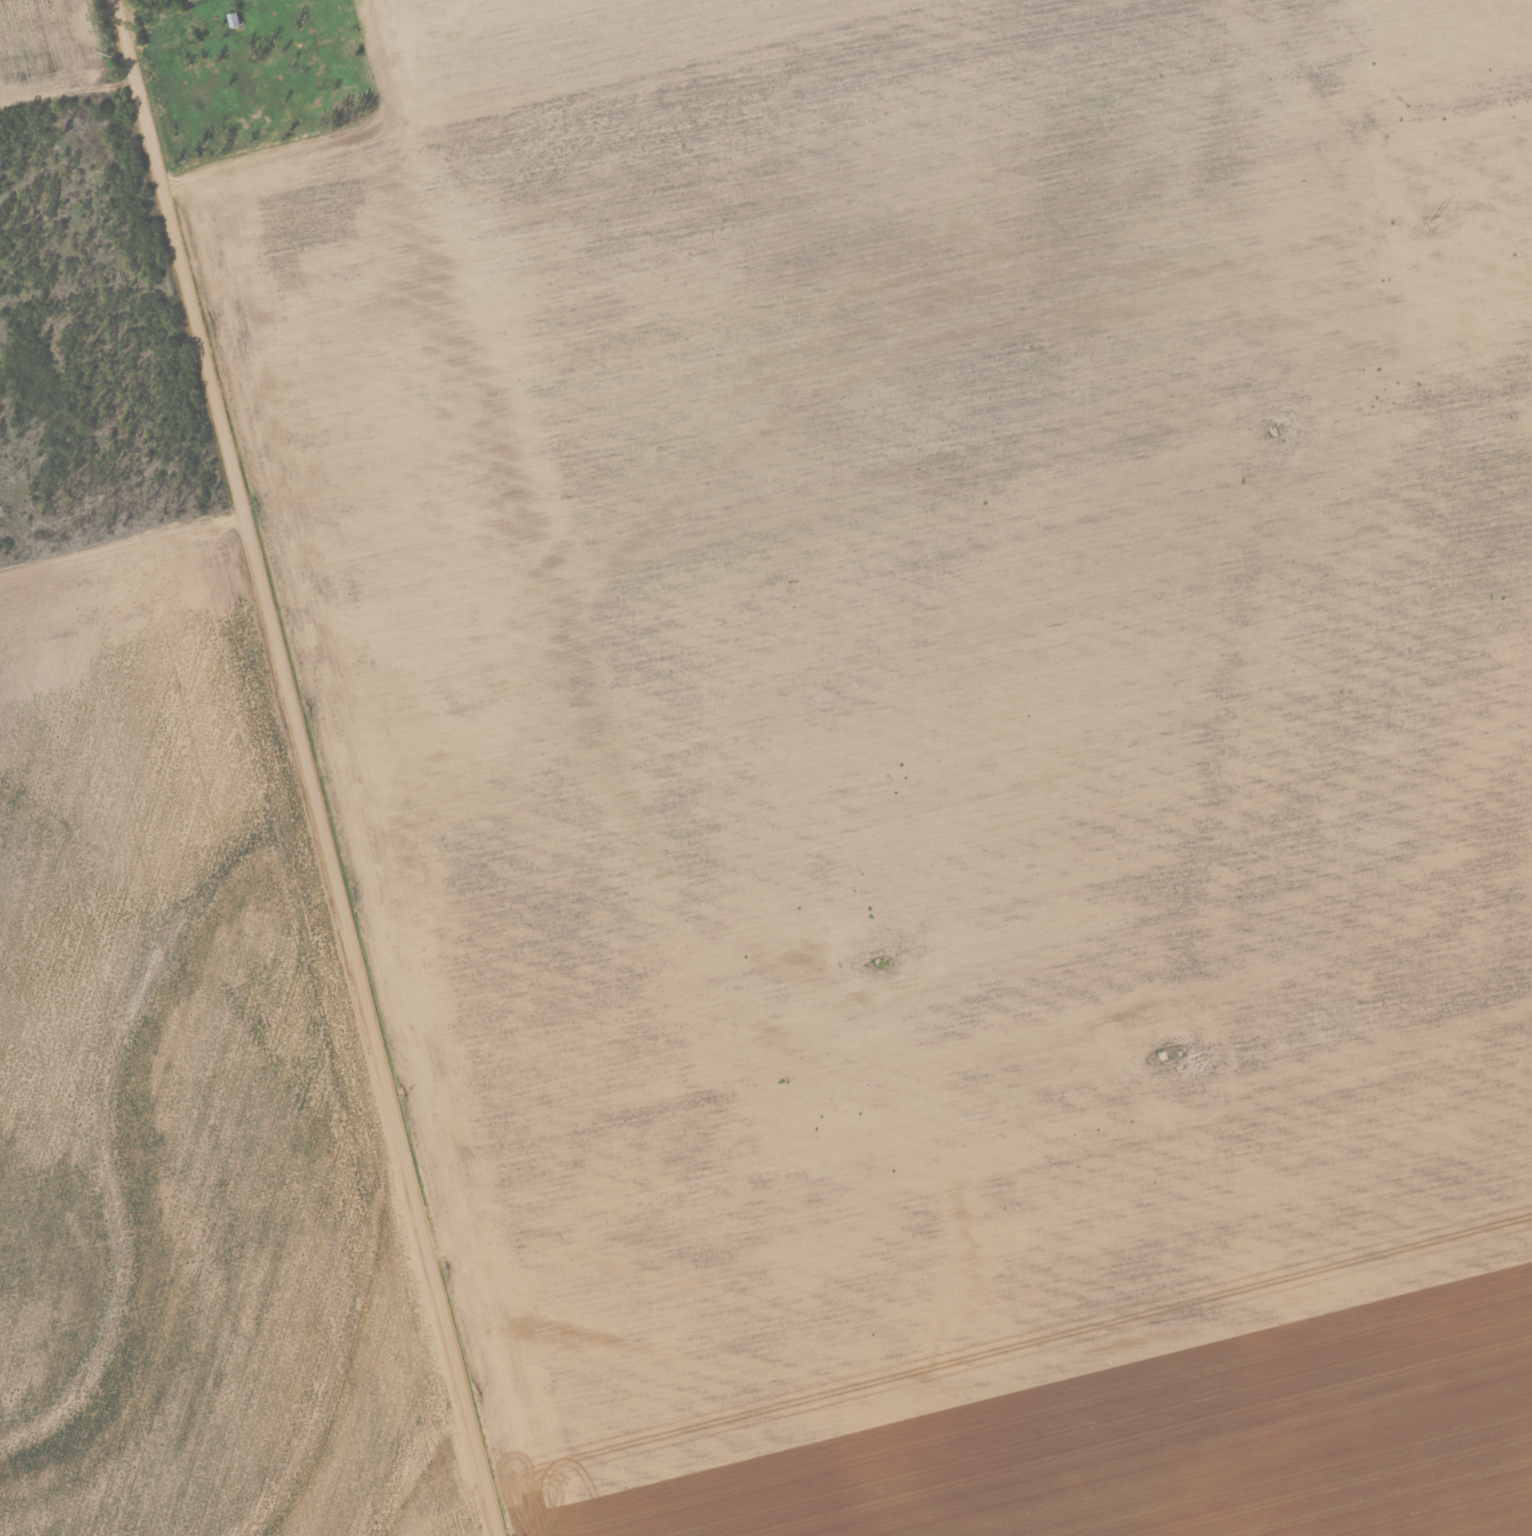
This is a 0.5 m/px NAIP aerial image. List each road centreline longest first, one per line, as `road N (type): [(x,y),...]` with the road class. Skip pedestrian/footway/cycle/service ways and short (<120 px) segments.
road 1 (residential): [(494,1535),(138,94)]

